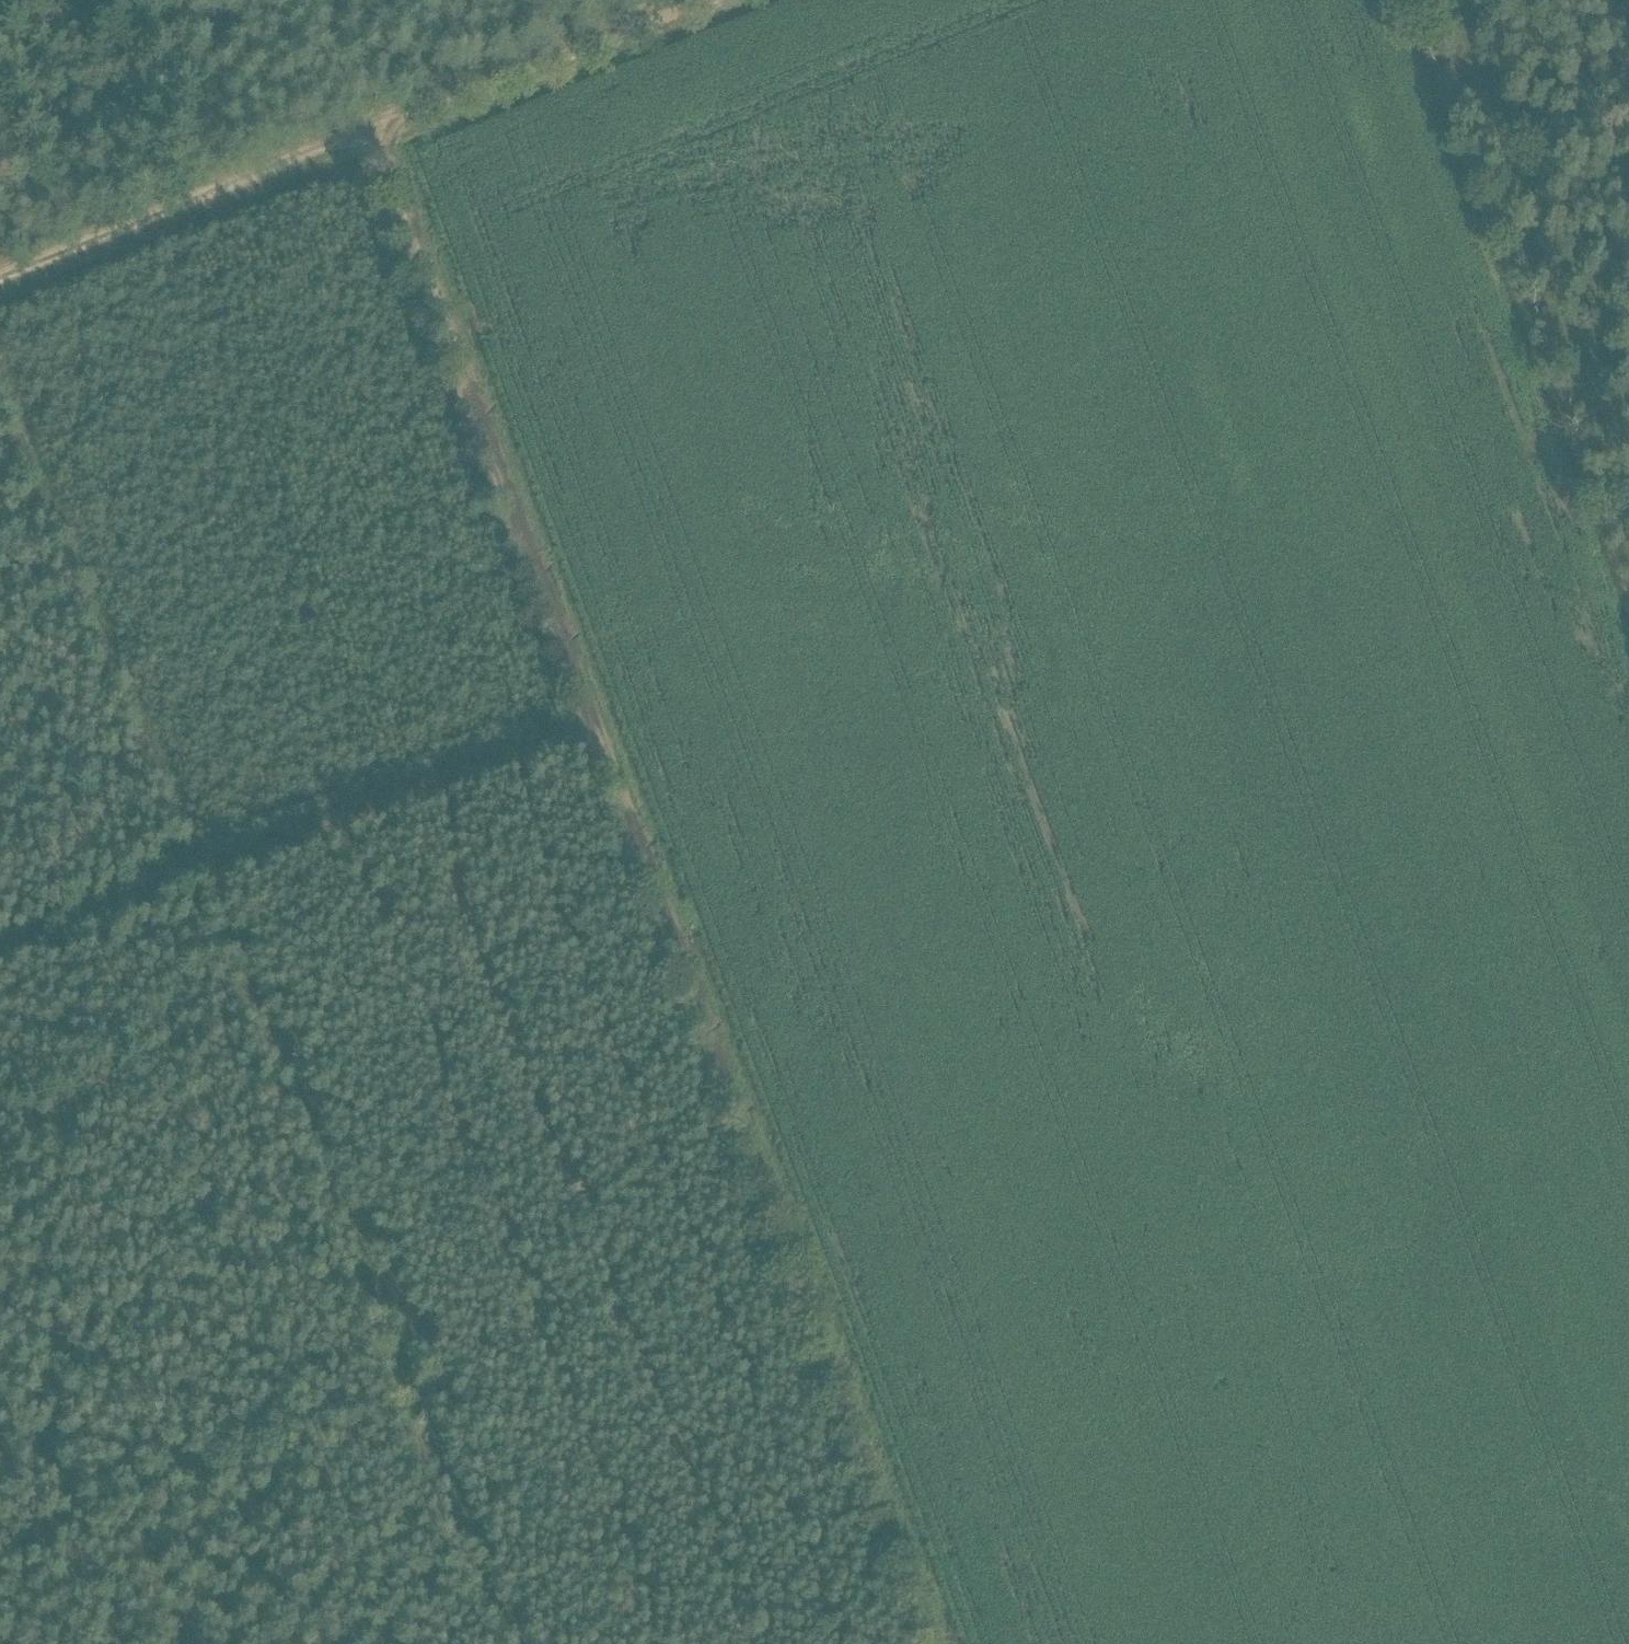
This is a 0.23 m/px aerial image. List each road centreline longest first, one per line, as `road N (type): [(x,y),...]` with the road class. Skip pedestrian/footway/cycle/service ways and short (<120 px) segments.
road 1 (track): [(921,1643),(581,712)]
road 2 (track): [(0,287),(713,0)]
road 3 (track): [(581,712),(0,945)]
road 4 (track): [(581,712),(367,139)]
road 5 (track): [(1628,546),(1429,0)]

